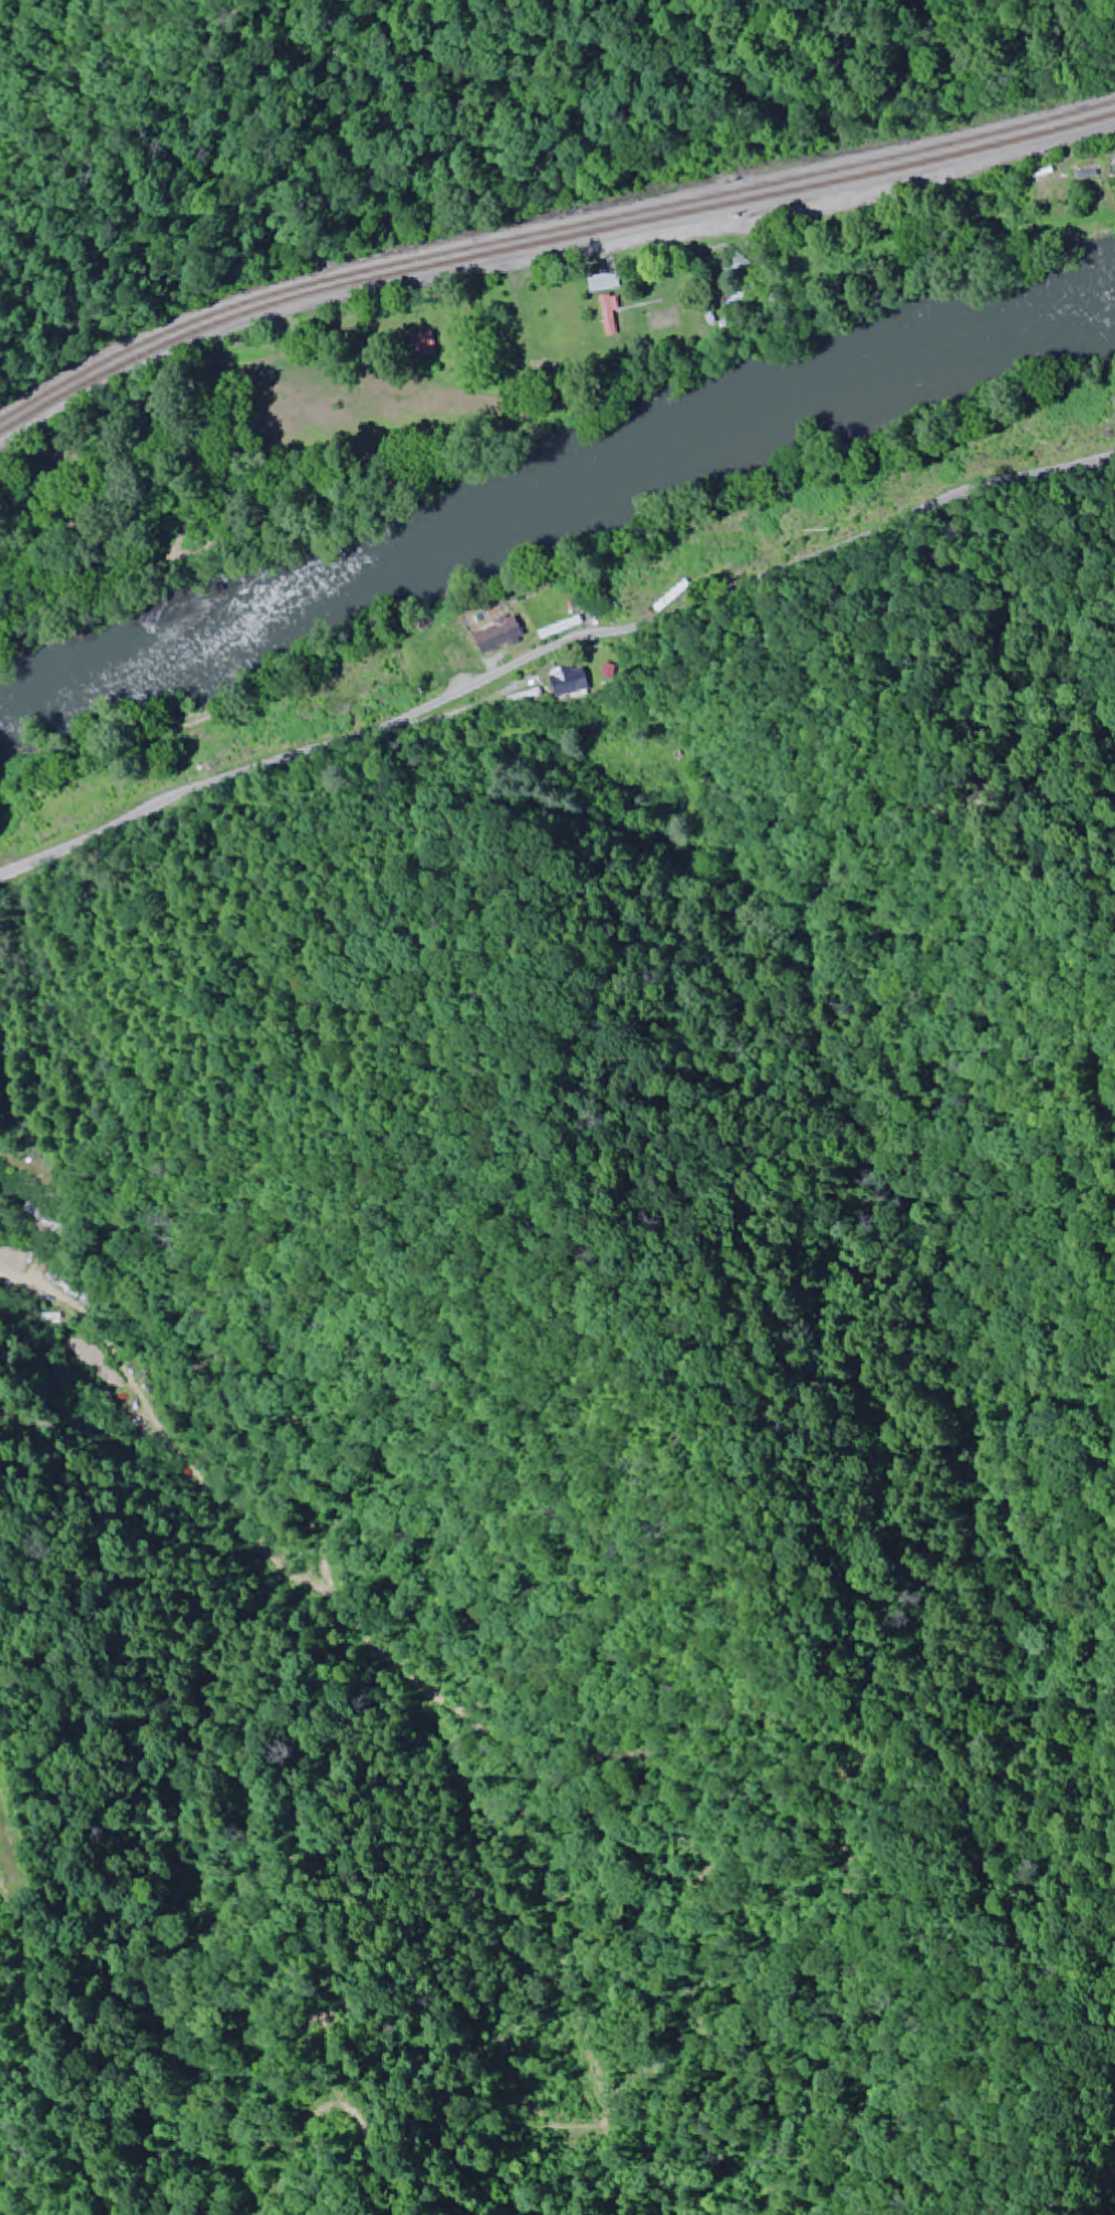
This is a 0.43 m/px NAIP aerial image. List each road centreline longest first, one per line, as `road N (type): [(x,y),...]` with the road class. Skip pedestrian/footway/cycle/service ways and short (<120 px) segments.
road 1 (tertiary): [(1114,416),(1027,427),(322,734),(0,841)]
road 2 (residential): [(127,799),(213,1080)]

